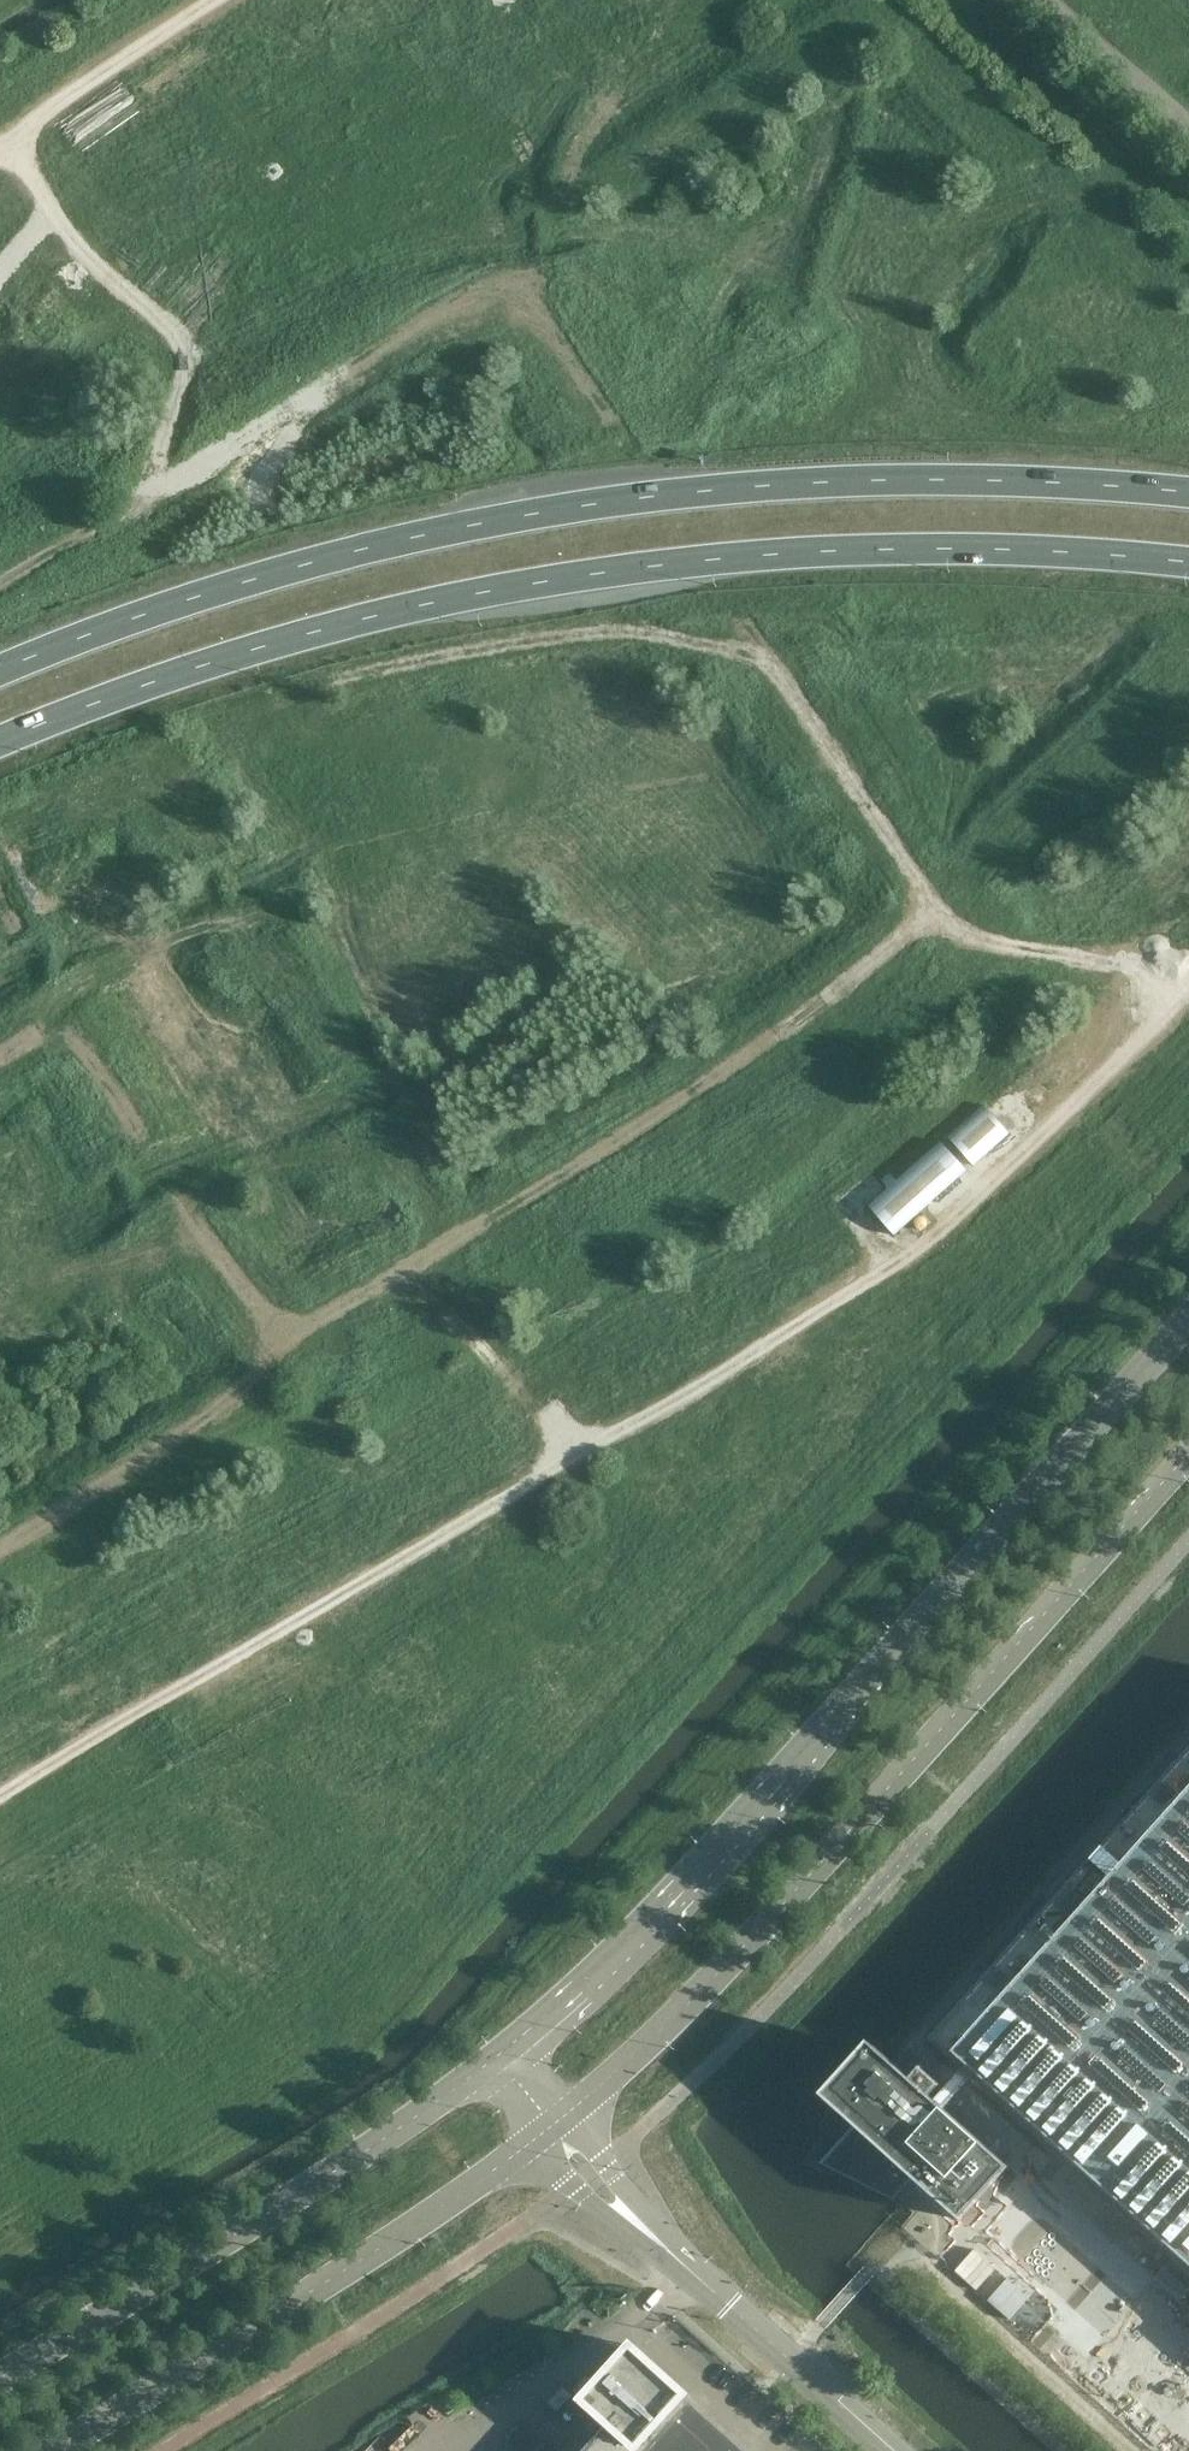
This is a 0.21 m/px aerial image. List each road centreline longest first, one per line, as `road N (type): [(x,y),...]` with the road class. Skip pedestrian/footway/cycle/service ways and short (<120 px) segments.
road 1 (track): [(0,1794),(880,1270),(981,1188),(1145,1033),(1188,970)]
road 2 (trunk): [(0,741),(278,641),(608,571),(883,549),(1188,562)]
road 3 (trunk): [(1188,492),(941,479),(730,488),(603,504),(305,564),(0,670)]
road 4 (track): [(938,915),(792,1020),(371,1291),(283,1338),(213,1410),(0,1549)]
road 5 (unclassified): [(1188,1316),(603,1969),(497,2056)]
road 6 (unclassified): [(568,2113),(670,2025),(1188,1466)]
road 7 (unclassified): [(497,2056),(367,2150),(0,2377)]
road 8 (unclassified): [(52,2450),(431,2213),(537,2138)]
road 9 (track): [(150,481),(198,470),(446,307),(486,291),(508,296),(543,323),(601,414)]
road 10 (track): [(1180,977),(961,935),(938,915),(766,658)]
road 11 (track): [(283,1338),(77,1046),(39,1033),(0,1056)]
road 12 (track): [(13,134),(80,247),(166,319),(181,345),(178,393),(145,497)]
road 13 (unclassified): [(892,2450),(636,2219)]
road 14 (track): [(0,142),(212,0)]
road 15 (track): [(1050,0),(1188,126)]
road 16 (track): [(0,584),(126,522),(145,497)]
road 17 (unclassified): [(537,2138),(600,2207),(636,2219)]
road 18 (unclassified): [(636,2219),(568,2113)]

